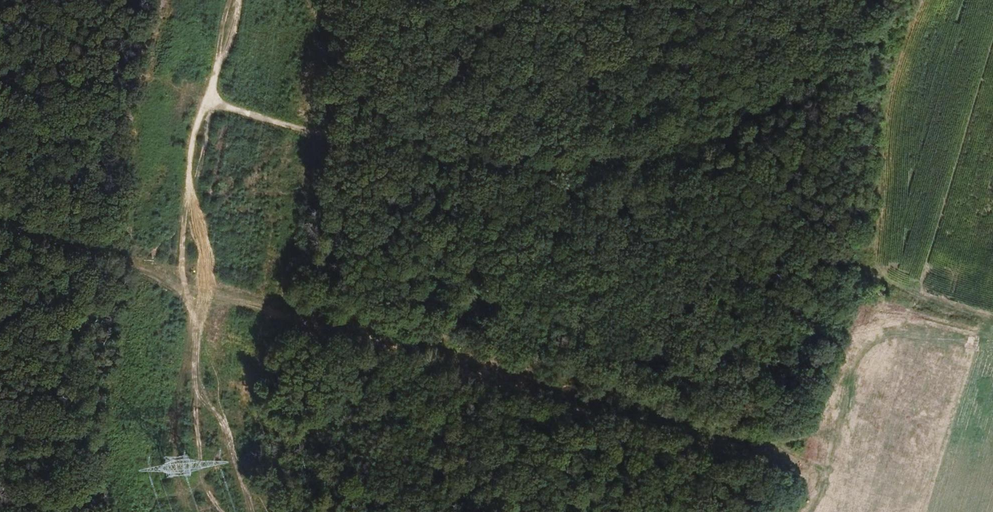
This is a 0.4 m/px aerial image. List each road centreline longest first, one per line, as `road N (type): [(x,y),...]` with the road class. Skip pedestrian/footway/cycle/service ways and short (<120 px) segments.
road 1 (track): [(0,217),(817,457)]
road 2 (track): [(209,100),(321,135),(467,161),(632,153),(734,124),(866,0)]
road 3 (track): [(992,324),(906,299),(853,337),(799,511)]

